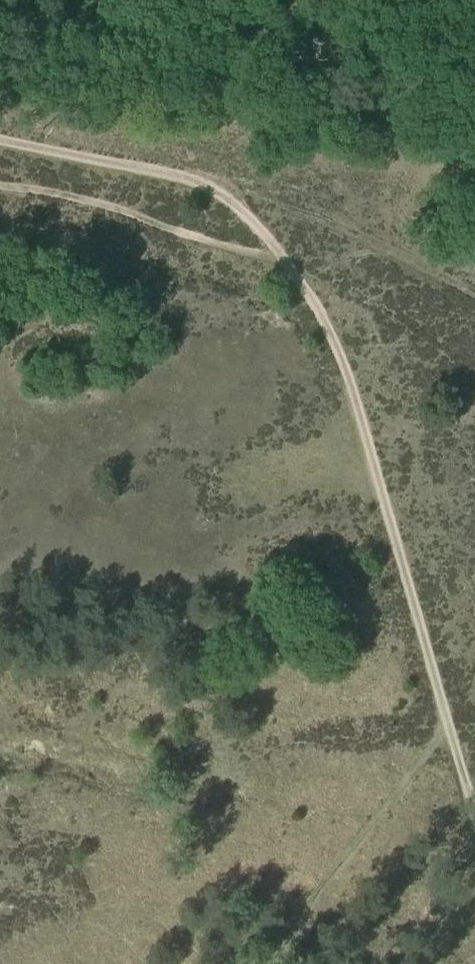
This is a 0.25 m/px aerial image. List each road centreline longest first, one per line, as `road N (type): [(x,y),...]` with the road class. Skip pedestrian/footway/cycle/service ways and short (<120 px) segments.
road 1 (track): [(449,734),(327,330),(281,262)]
road 2 (track): [(281,262),(216,187),(0,140)]
road 3 (track): [(234,963),(301,882),(449,734)]
road 4 (track): [(0,182),(281,262)]

